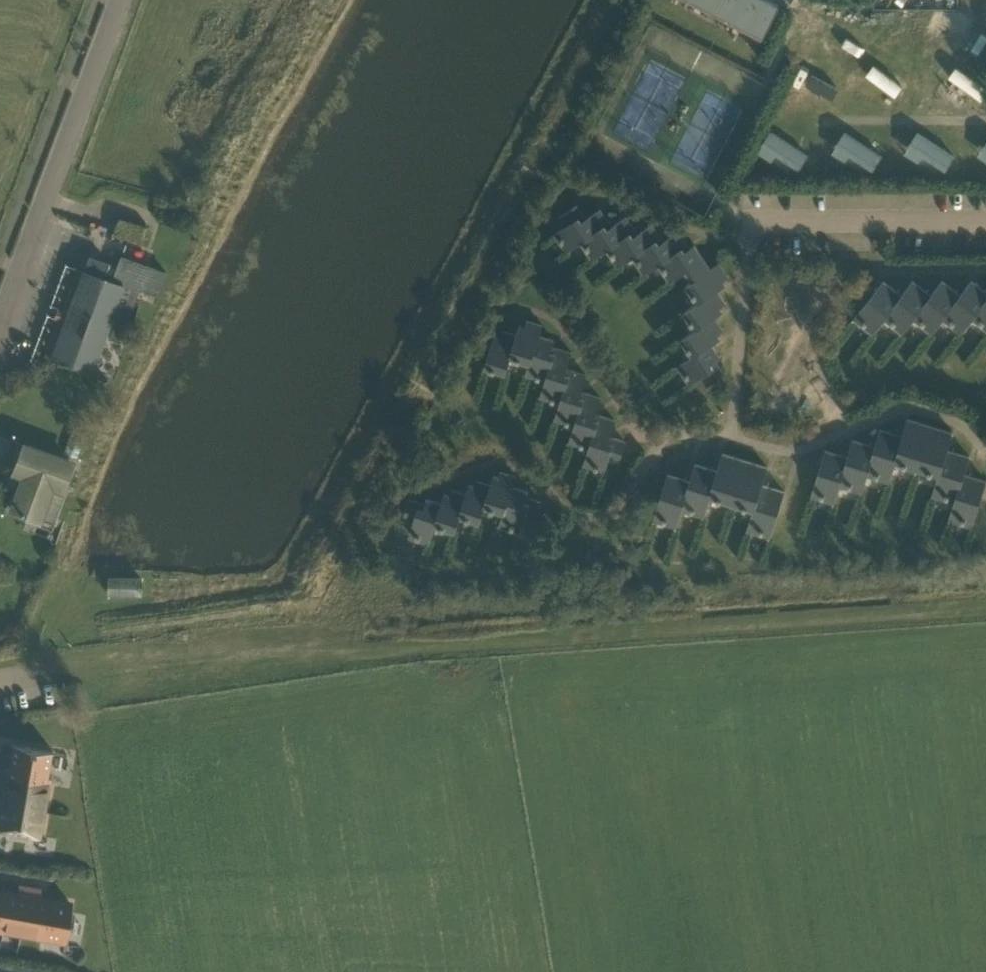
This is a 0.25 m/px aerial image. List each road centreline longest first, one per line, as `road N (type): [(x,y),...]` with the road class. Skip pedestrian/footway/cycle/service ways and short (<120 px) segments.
road 1 (tertiary): [(0,312),(118,0)]

